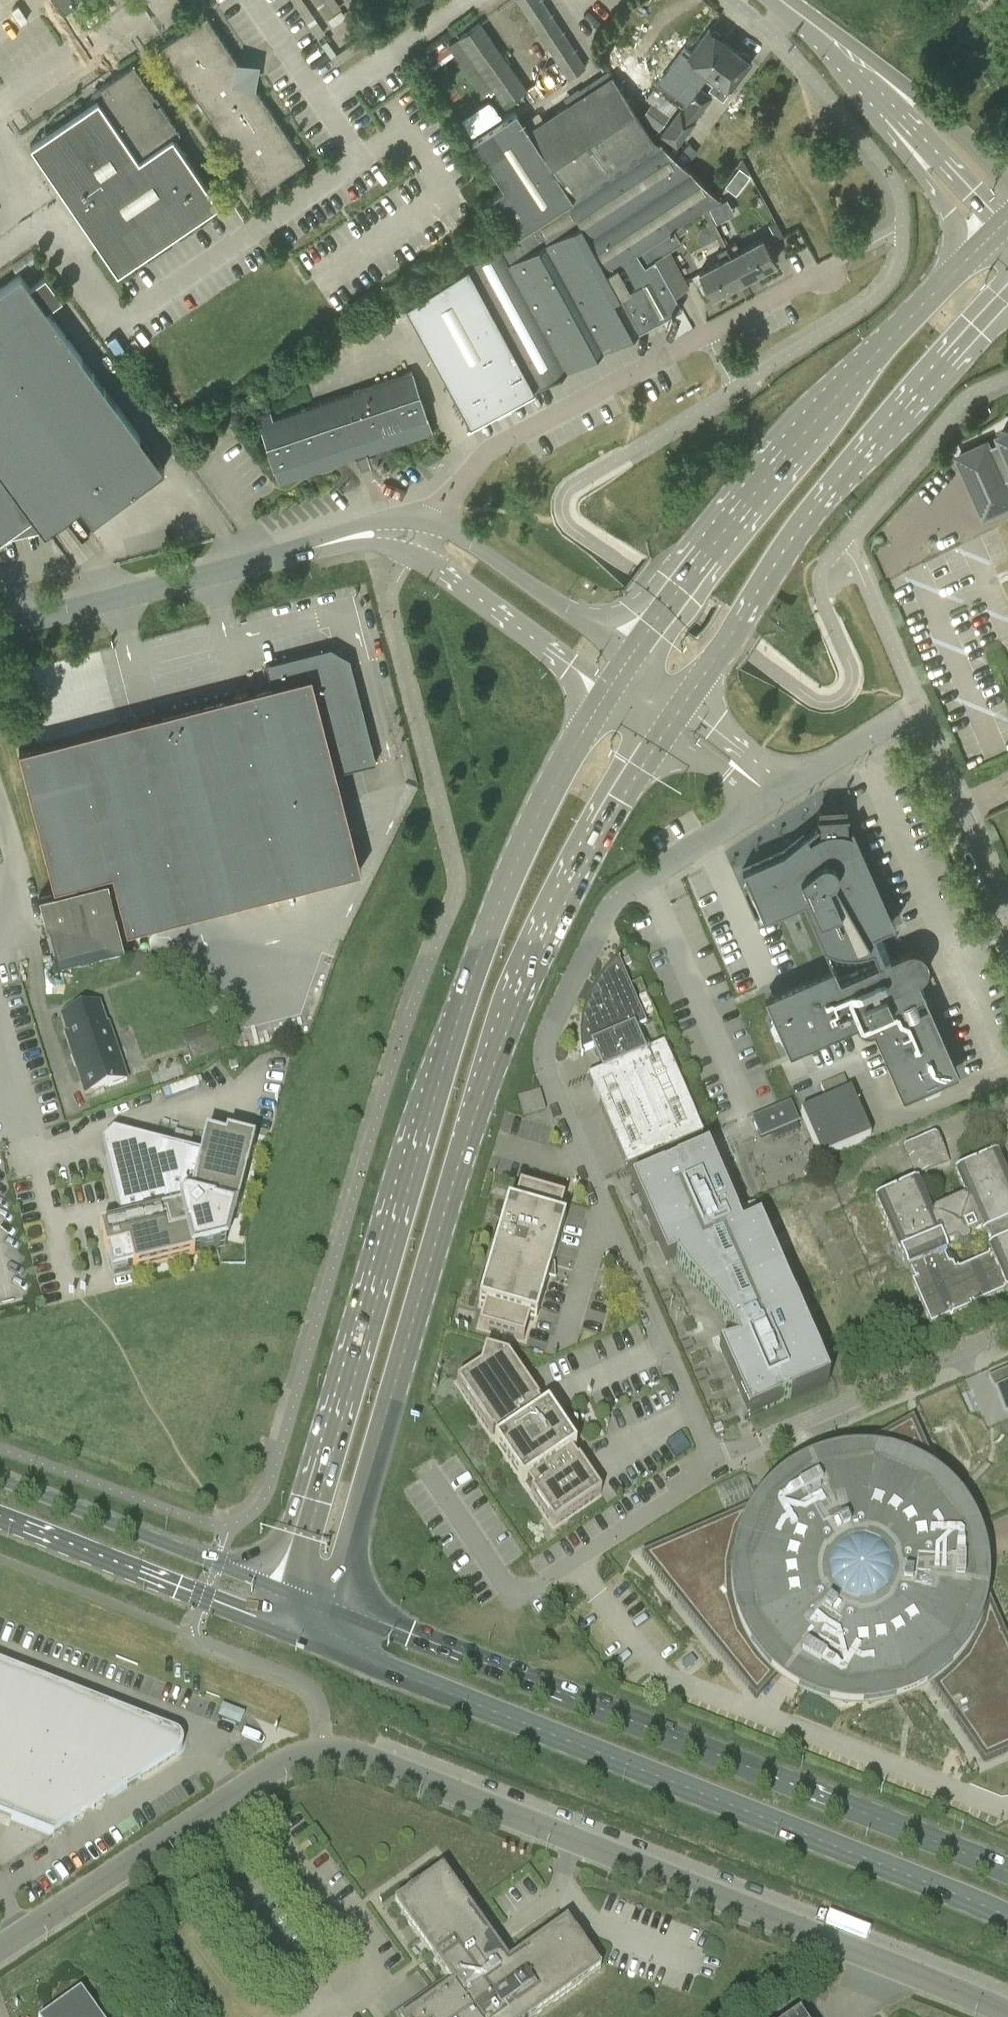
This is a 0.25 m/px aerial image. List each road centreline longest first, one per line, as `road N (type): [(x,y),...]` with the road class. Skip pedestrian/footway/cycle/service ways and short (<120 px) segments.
road 1 (unclassified): [(0,1948),(277,1765),(325,1751),(576,1840),(1007,2013)]
road 2 (primary): [(613,694),(510,871),(439,1065),(285,1592)]
road 3 (primary): [(335,1606),(480,1100),(542,930),(657,726)]
road 4 (primary): [(325,1644),(1007,1916)]
road 5 (primary): [(1007,1872),(335,1606)]
road 6 (unclassified): [(708,1460),(543,1060),(552,1022),(610,905),(705,839)]
road 7 (primary): [(1007,220),(813,420),(702,559),(633,664)]
road 8 (primary): [(678,699),(843,477),(1007,302)]
road 9 (unclassified): [(831,277),(819,274),(491,447),(426,526)]
road 10 (unclassified): [(352,538),(0,626)]
road 11 (unclassified): [(708,1460),(1007,1332)]
road 12 (primary): [(1007,213),(779,0)]
road 13 (secondary): [(285,1592),(0,1485)]
road 14 (secondary): [(0,1521),(275,1623)]
road 15 (unclassified): [(633,664),(459,537),(426,526)]
road 16 (unclassified): [(412,552),(613,694)]
road 17 (residential): [(1007,921),(915,720)]
road 18 (residential): [(790,785),(888,722),(915,720)]
road 19 (residential): [(790,785),(678,699)]
road 20 (residential): [(657,726),(762,802)]

